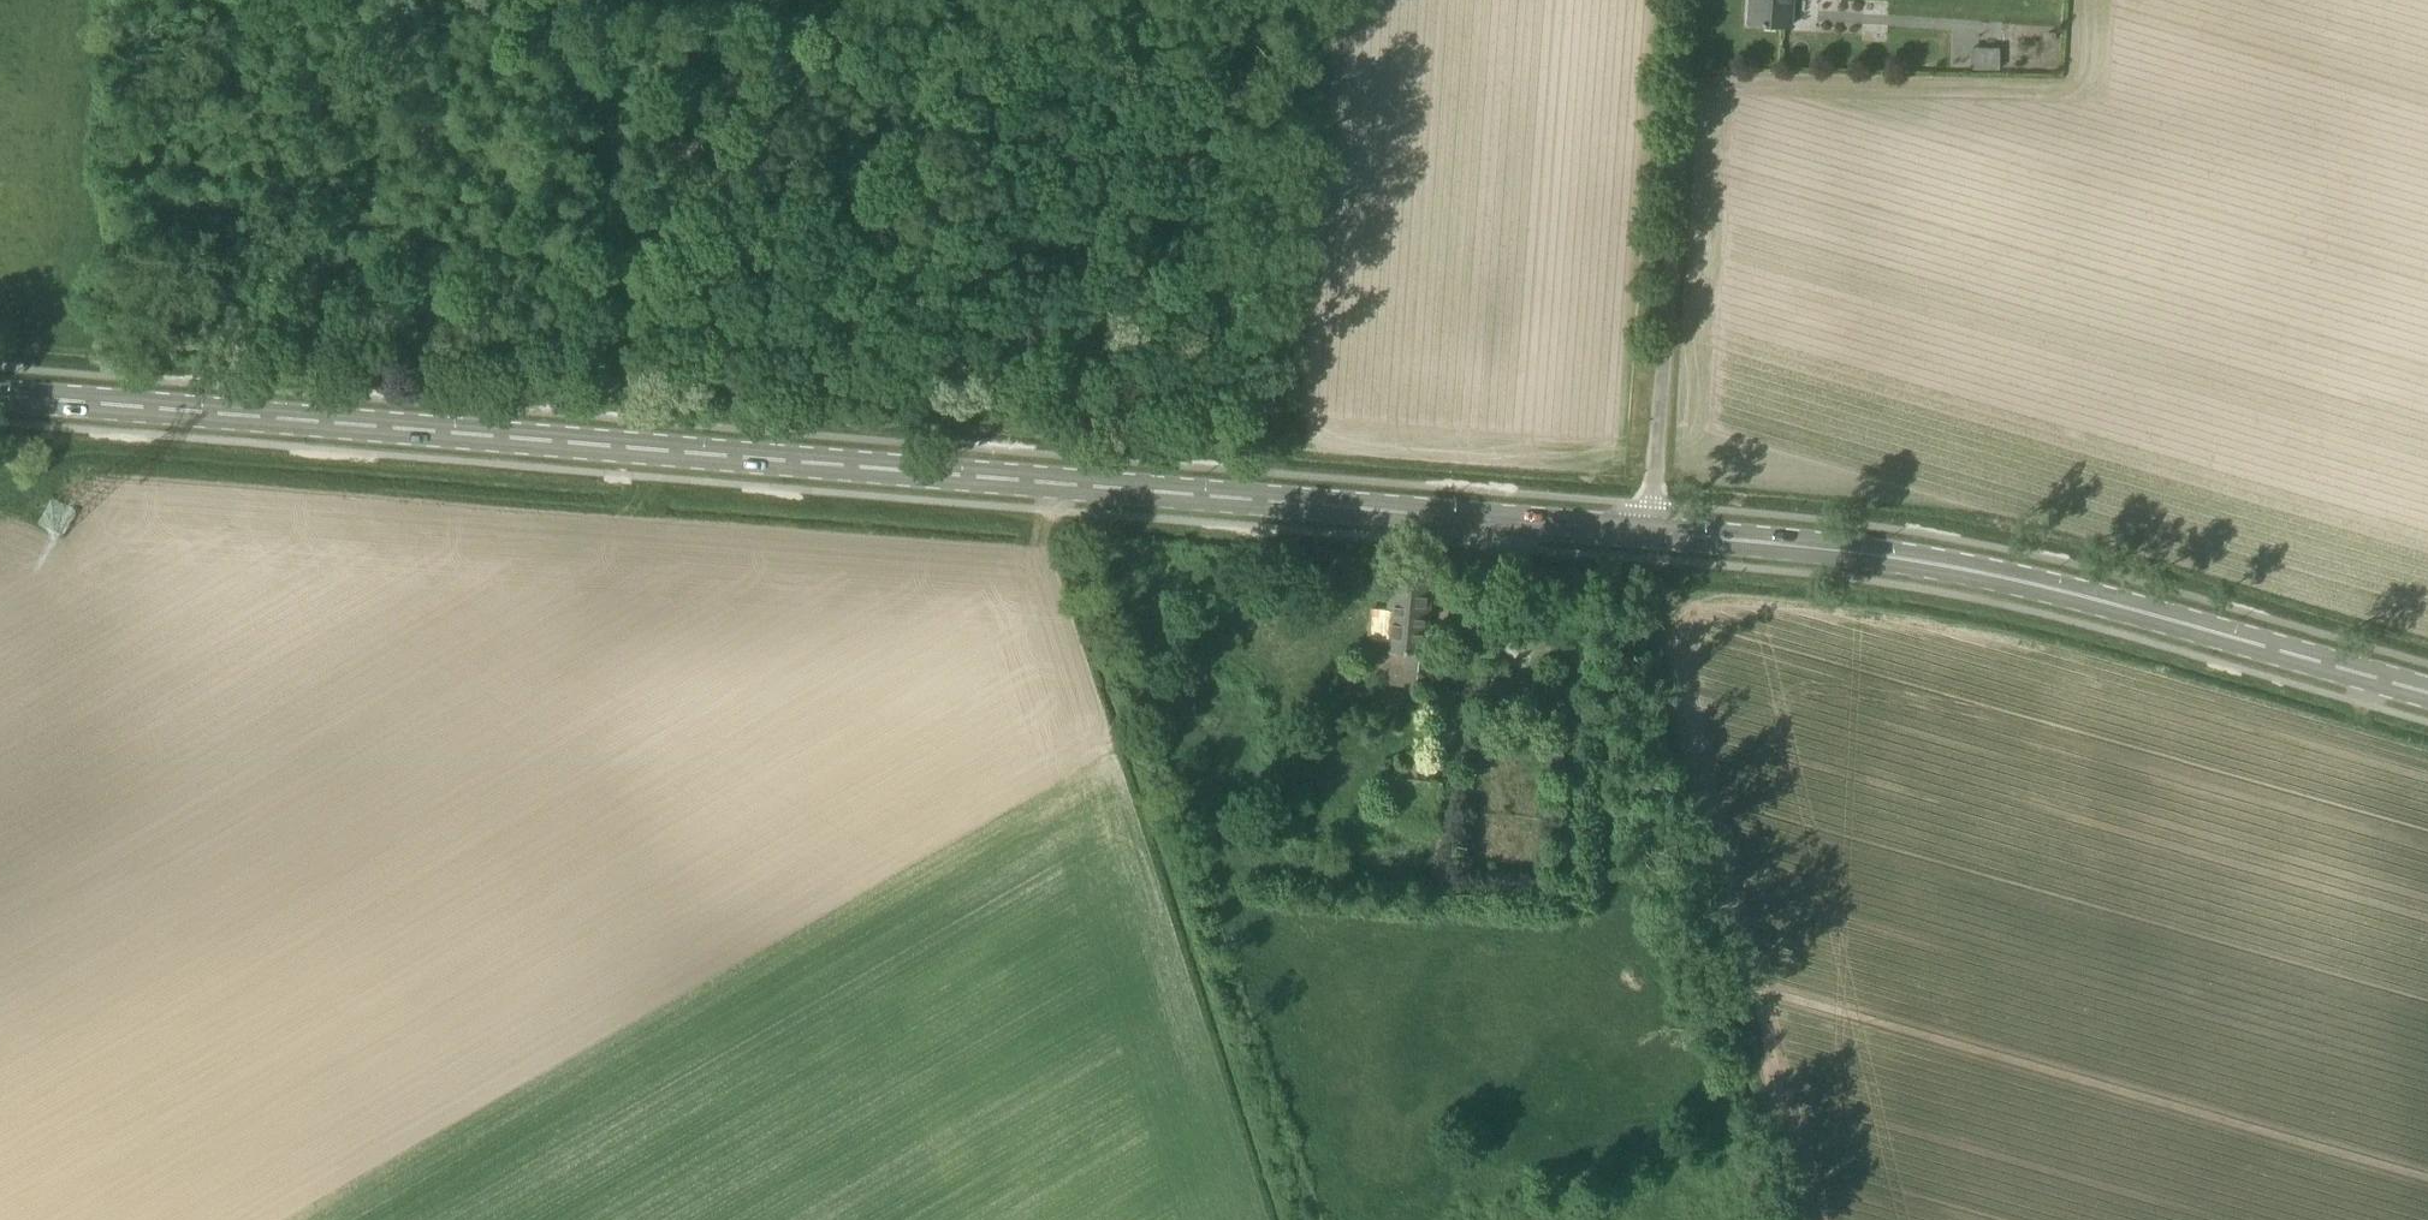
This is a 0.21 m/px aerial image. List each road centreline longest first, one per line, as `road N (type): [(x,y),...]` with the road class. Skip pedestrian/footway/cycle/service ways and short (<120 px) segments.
road 1 (primary): [(1650,533),(0,393)]
road 2 (primary): [(2427,691),(2143,610),(1931,566),(1650,533)]
road 3 (track): [(0,504),(85,471),(127,471),(623,508),(641,496),(651,427)]
road 4 (unclassified): [(1650,533),(1688,0)]

